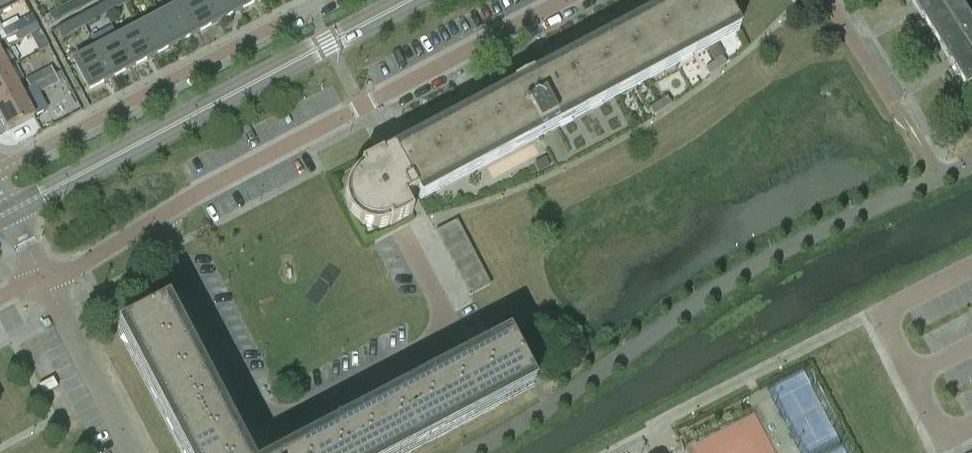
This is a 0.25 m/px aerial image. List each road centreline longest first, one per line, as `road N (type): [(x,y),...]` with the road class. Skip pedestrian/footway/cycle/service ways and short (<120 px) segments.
road 1 (residential): [(414,236),(454,320),(450,332),(277,428),(156,218)]
road 2 (residential): [(156,218),(559,0)]
road 3 (tertiary): [(11,210),(409,0)]
road 4 (residential): [(328,0),(0,169)]
road 5 (residential): [(143,452),(47,276)]
road 6 (residential): [(922,144),(834,0)]
road 7 (residential): [(47,276),(156,218)]

